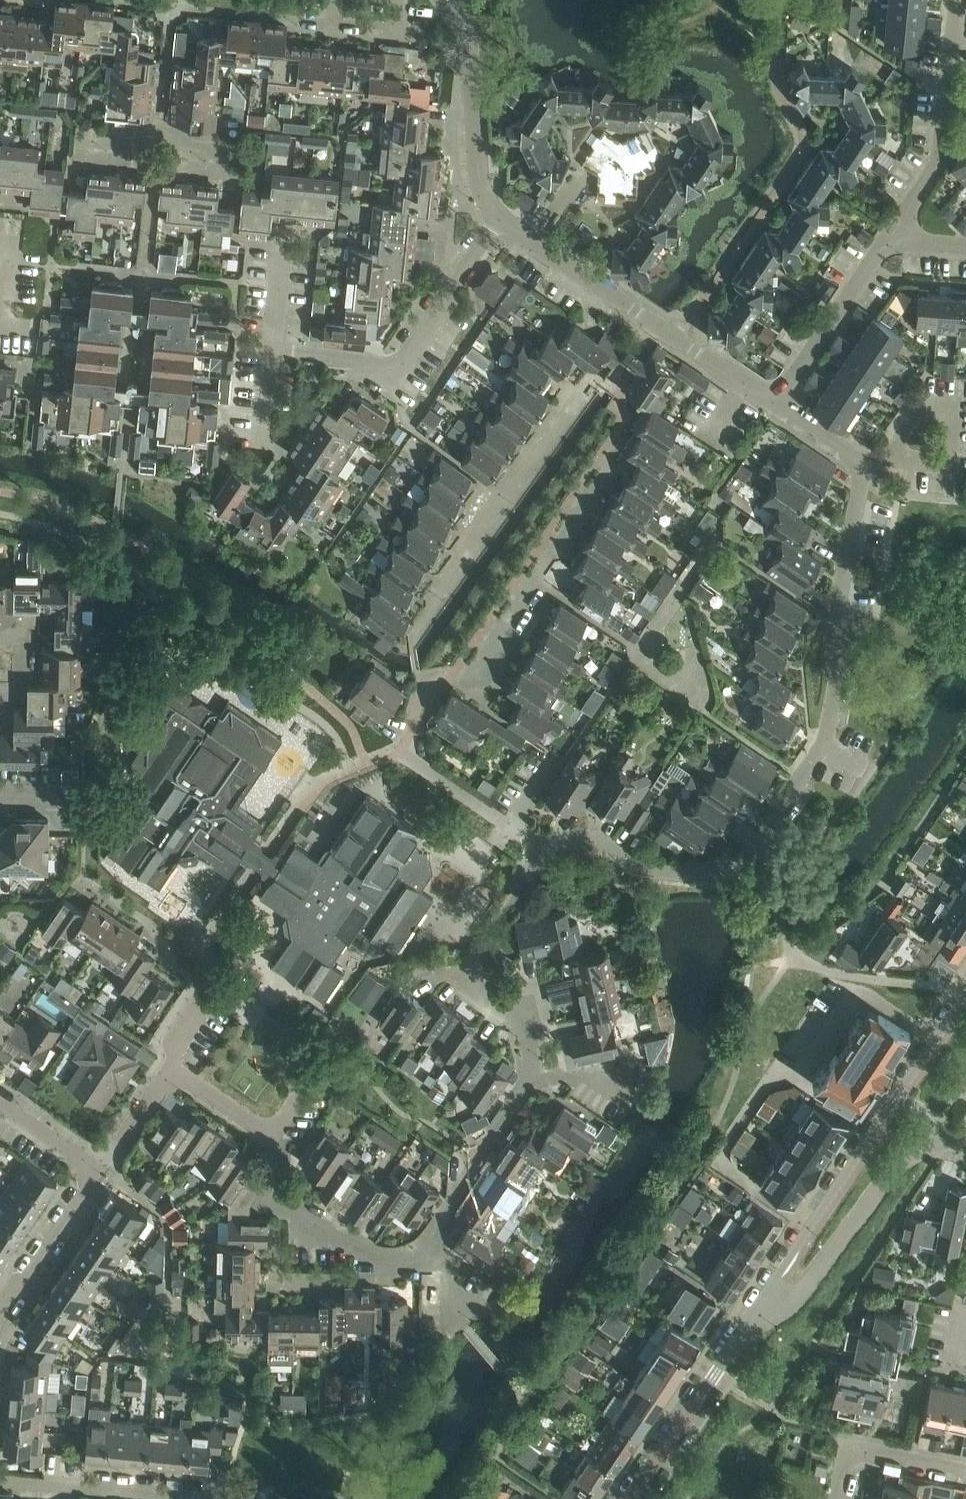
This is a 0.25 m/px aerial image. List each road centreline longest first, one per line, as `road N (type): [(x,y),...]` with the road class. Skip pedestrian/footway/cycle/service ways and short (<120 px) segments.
road 1 (residential): [(172,1073),(279,1144),(278,1205),(375,1260),(426,1250),(453,1203),(465,1157),(497,1129),(531,1077),(517,1018),(473,993),(471,963),(523,893),(539,842)]
road 2 (residential): [(869,466),(834,637),(838,682),(824,741),(755,846),(701,875),(643,871),(593,840),(539,842)]
road 3 (residential): [(965,999),(751,1319)]
road 4 (residential): [(271,350),(388,366),(405,357),(496,216)]
road 5 (residential): [(530,239),(776,403)]
road 6 (residential): [(751,1319),(799,1293),(904,1166),(965,1138)]
road 7 (residential): [(886,246),(941,159),(956,0)]
road 8 (residential): [(445,0),(469,41),(481,187),(496,216)]
road 9 (residential): [(222,1498),(0,1481)]
road 10 (residential): [(630,1498),(751,1319)]
road 11 (residential): [(776,403),(886,246)]
road 12 (residential): [(894,461),(949,465),(952,409),(924,408),(895,445)]
road 13 (residential): [(0,1313),(95,1163)]
road 14 (residential): [(539,842),(405,751)]
road 15 (residential): [(530,239),(571,183),(608,154),(639,150)]
road 16 (residential): [(95,1163),(122,1145),(172,1073)]

